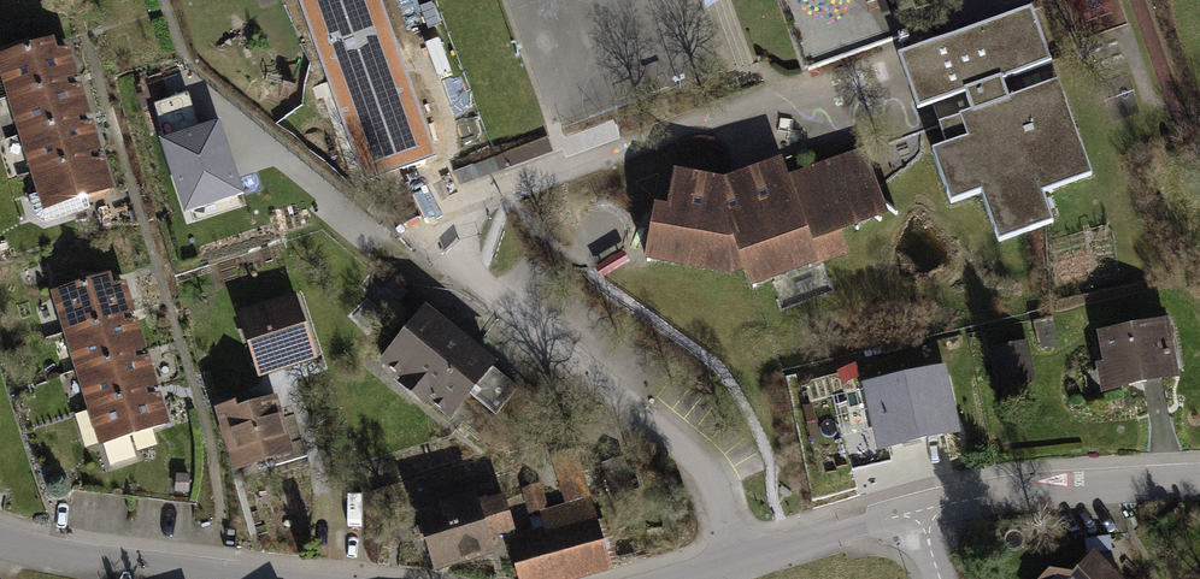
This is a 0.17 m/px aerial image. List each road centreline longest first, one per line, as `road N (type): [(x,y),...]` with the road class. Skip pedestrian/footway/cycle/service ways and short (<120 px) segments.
road 1 (residential): [(746,560),(710,473),(375,210)]
road 2 (residential): [(921,509),(1052,486),(1199,482)]
road 3 (residential): [(0,540),(53,561),(239,578)]
road 4 (residential): [(746,560),(921,509)]

